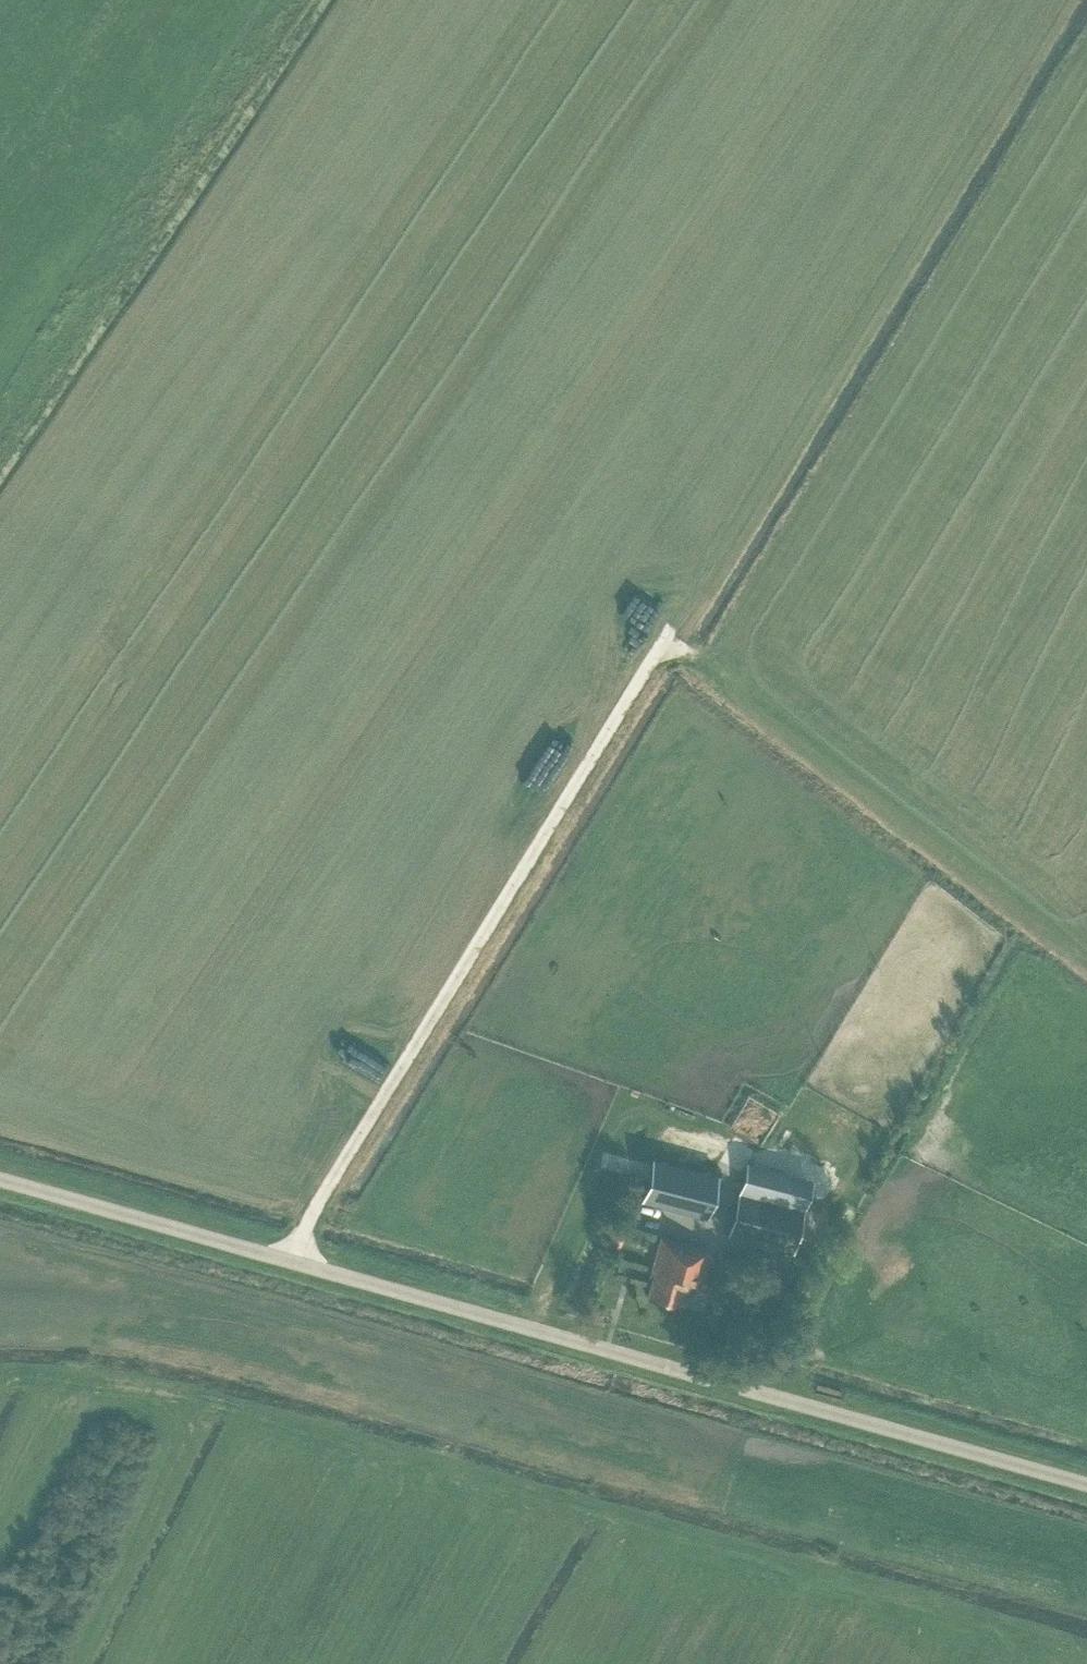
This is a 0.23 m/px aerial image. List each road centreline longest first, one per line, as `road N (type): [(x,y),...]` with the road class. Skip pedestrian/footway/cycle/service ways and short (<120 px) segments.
road 1 (unclassified): [(1086,1486),(0,1179)]

